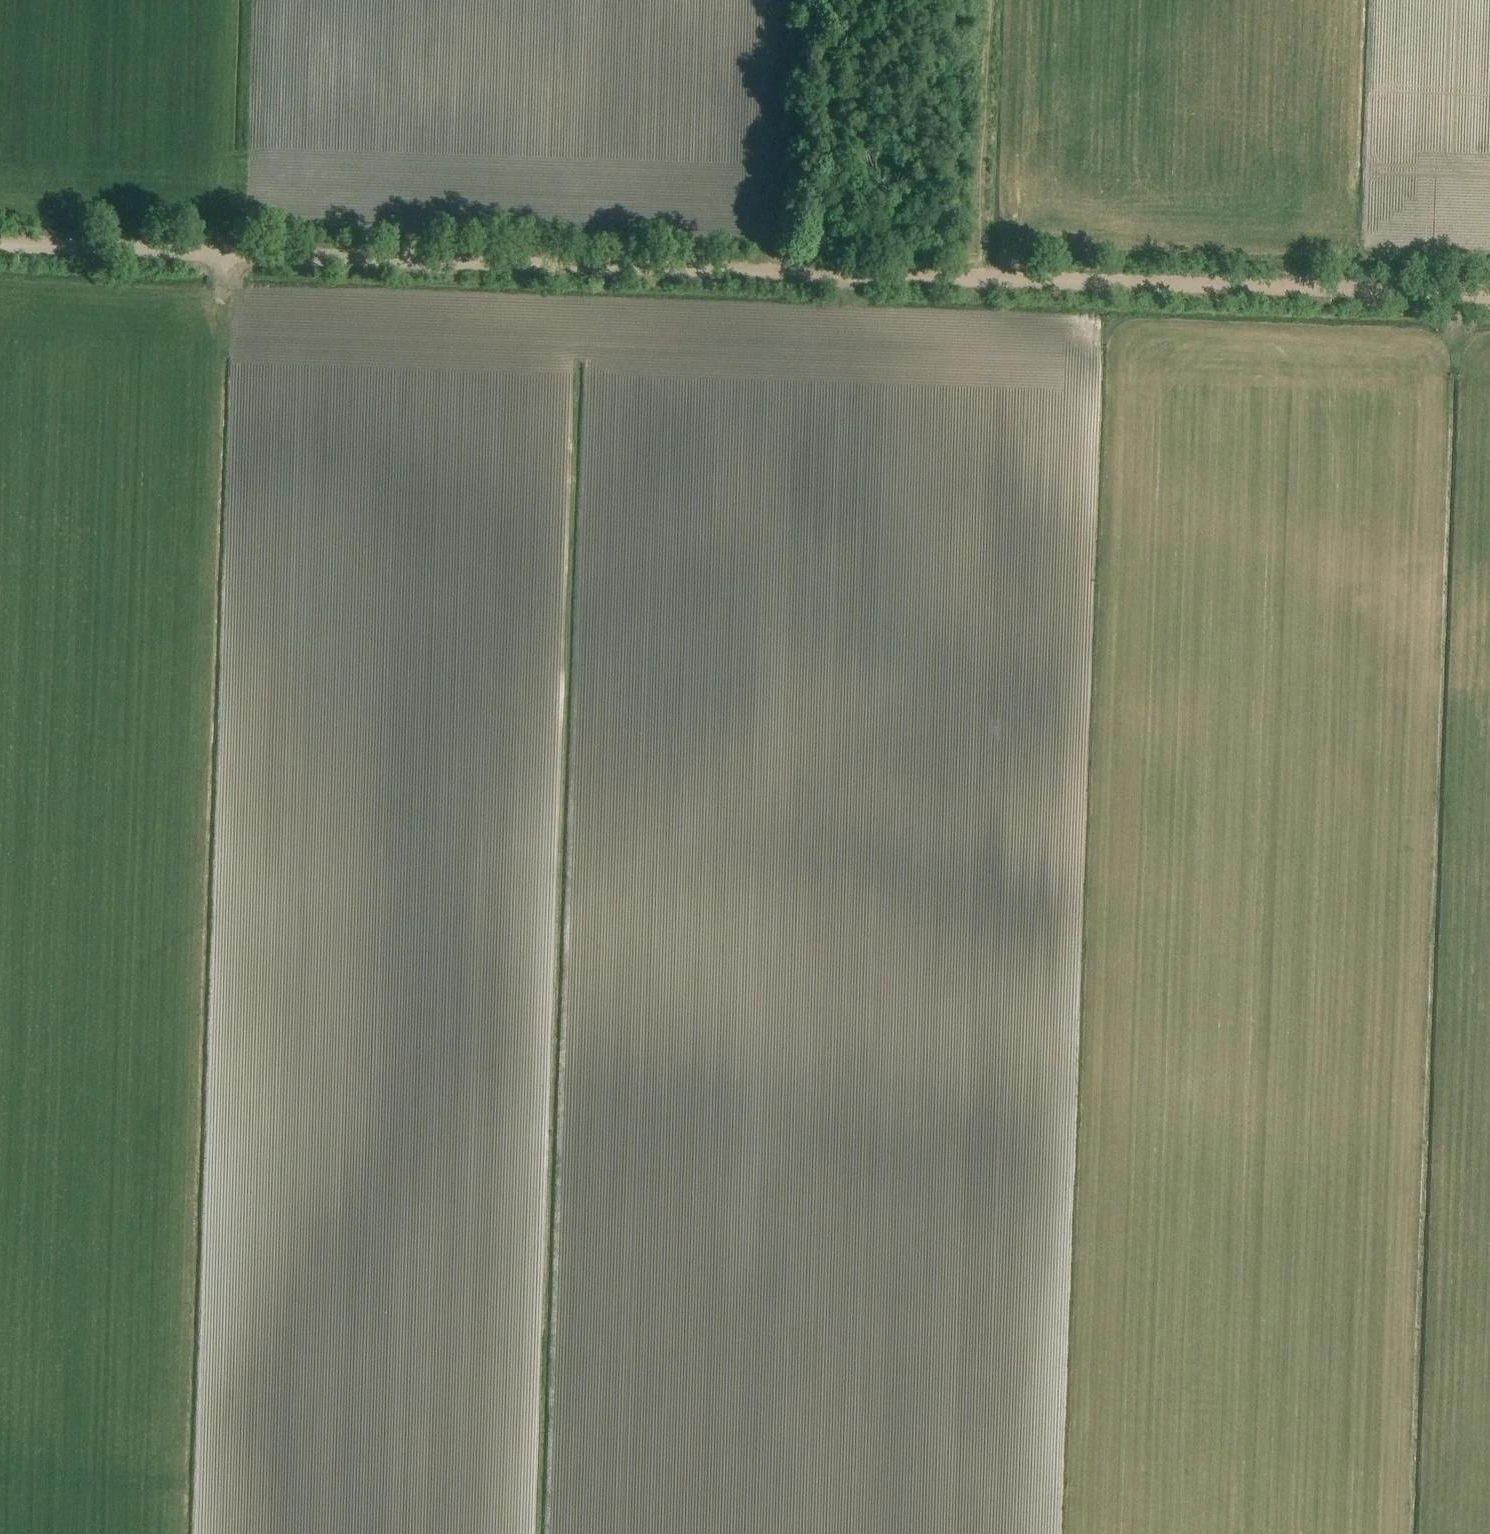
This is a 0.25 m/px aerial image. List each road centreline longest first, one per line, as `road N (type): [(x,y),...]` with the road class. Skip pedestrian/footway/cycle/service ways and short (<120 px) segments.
road 1 (track): [(0,246),(1489,298)]

